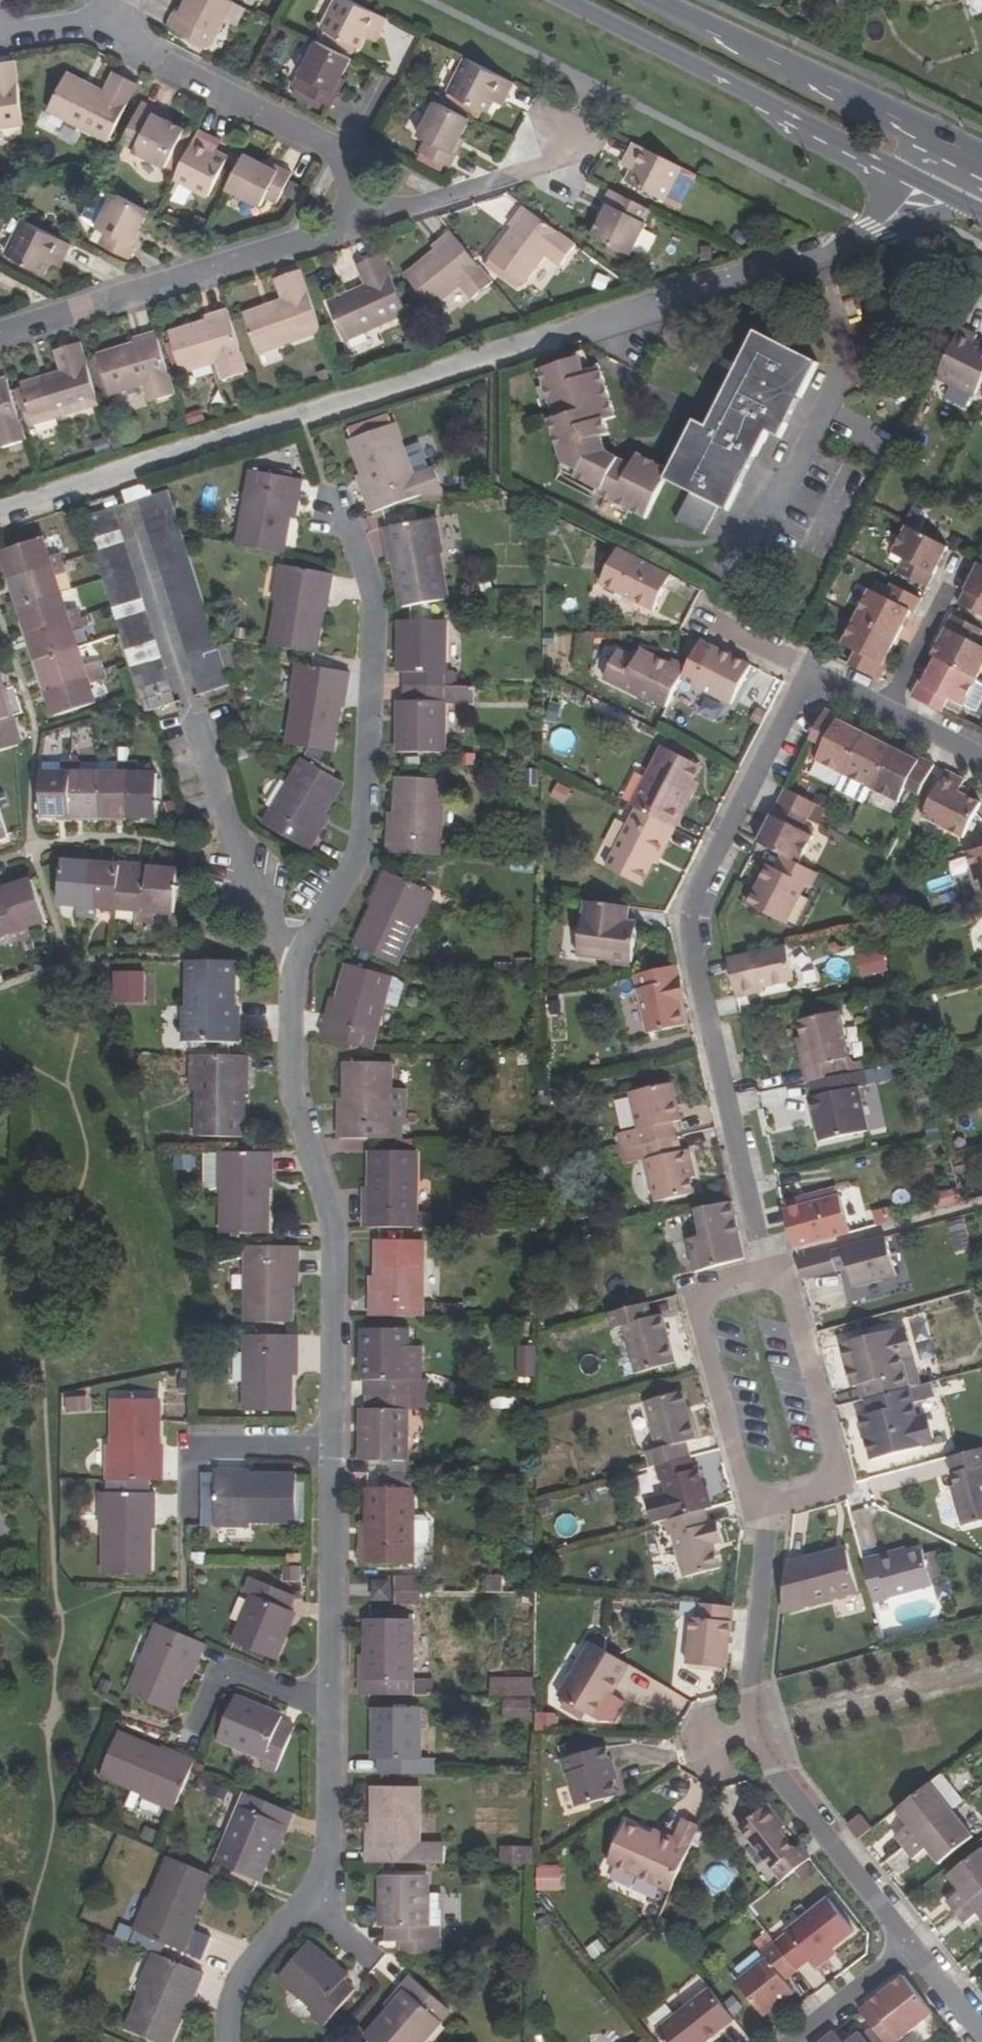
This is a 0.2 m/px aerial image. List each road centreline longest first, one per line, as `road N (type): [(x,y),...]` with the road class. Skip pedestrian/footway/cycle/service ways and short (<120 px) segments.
road 1 (residential): [(874,230),(0,513)]
road 2 (residential): [(776,1282),(695,915),(817,678)]
road 3 (residential): [(326,1446),(333,1234),(286,1102),(290,943)]
road 4 (residential): [(914,1944),(773,1761),(760,1729),(755,1671),(769,1501)]
road 5 (residential): [(290,943),(252,903),(129,515)]
road 6 (residential): [(290,943),(344,876),(361,831),(371,589),(338,516)]
road 7 (secondary): [(562,0),(899,172)]
road 8 (residential): [(360,217),(0,326)]
road 9 (secondary): [(930,135),(649,0)]
road 10 (residential): [(776,1282),(750,1275),(719,1283),(703,1323),(749,1485),(769,1501)]
road 11 (residential): [(106,23),(346,152)]
road 12 (residential): [(769,1501),(820,1487),(832,1454),(789,1294),(776,1282)]
road 13 (residential): [(318,1698),(326,1446)]
road 14 (residential): [(305,1903),(319,1892),(318,1698)]
road 15 (residential): [(360,217),(563,162)]
road 16 (residential): [(326,1446),(191,1442),(191,1507)]
road 17 (residential): [(224,2041),(238,1980),(305,1903)]
road 18 (residential): [(792,2041),(914,1944)]
road 19 (residential): [(884,712),(948,587)]
road 20 (residential): [(318,1698),(227,1673),(203,1711)]
road 21 (residential): [(698,618),(817,678)]

